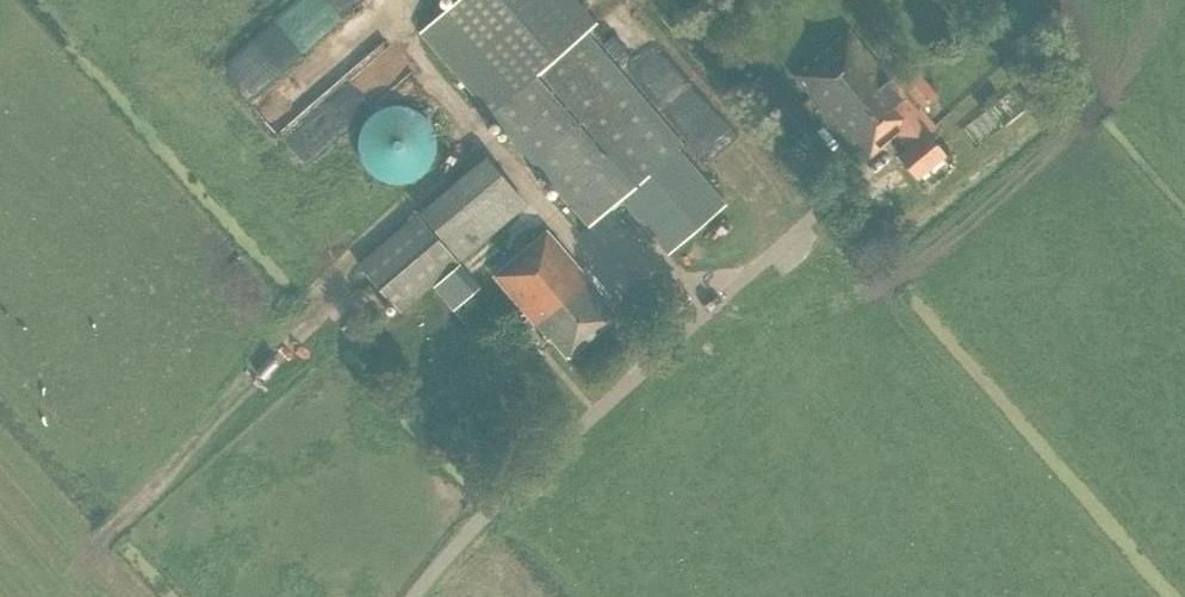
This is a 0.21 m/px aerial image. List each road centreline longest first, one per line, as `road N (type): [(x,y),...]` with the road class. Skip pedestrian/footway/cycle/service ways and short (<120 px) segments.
road 1 (unclassified): [(413,596),(492,508),(836,193)]

